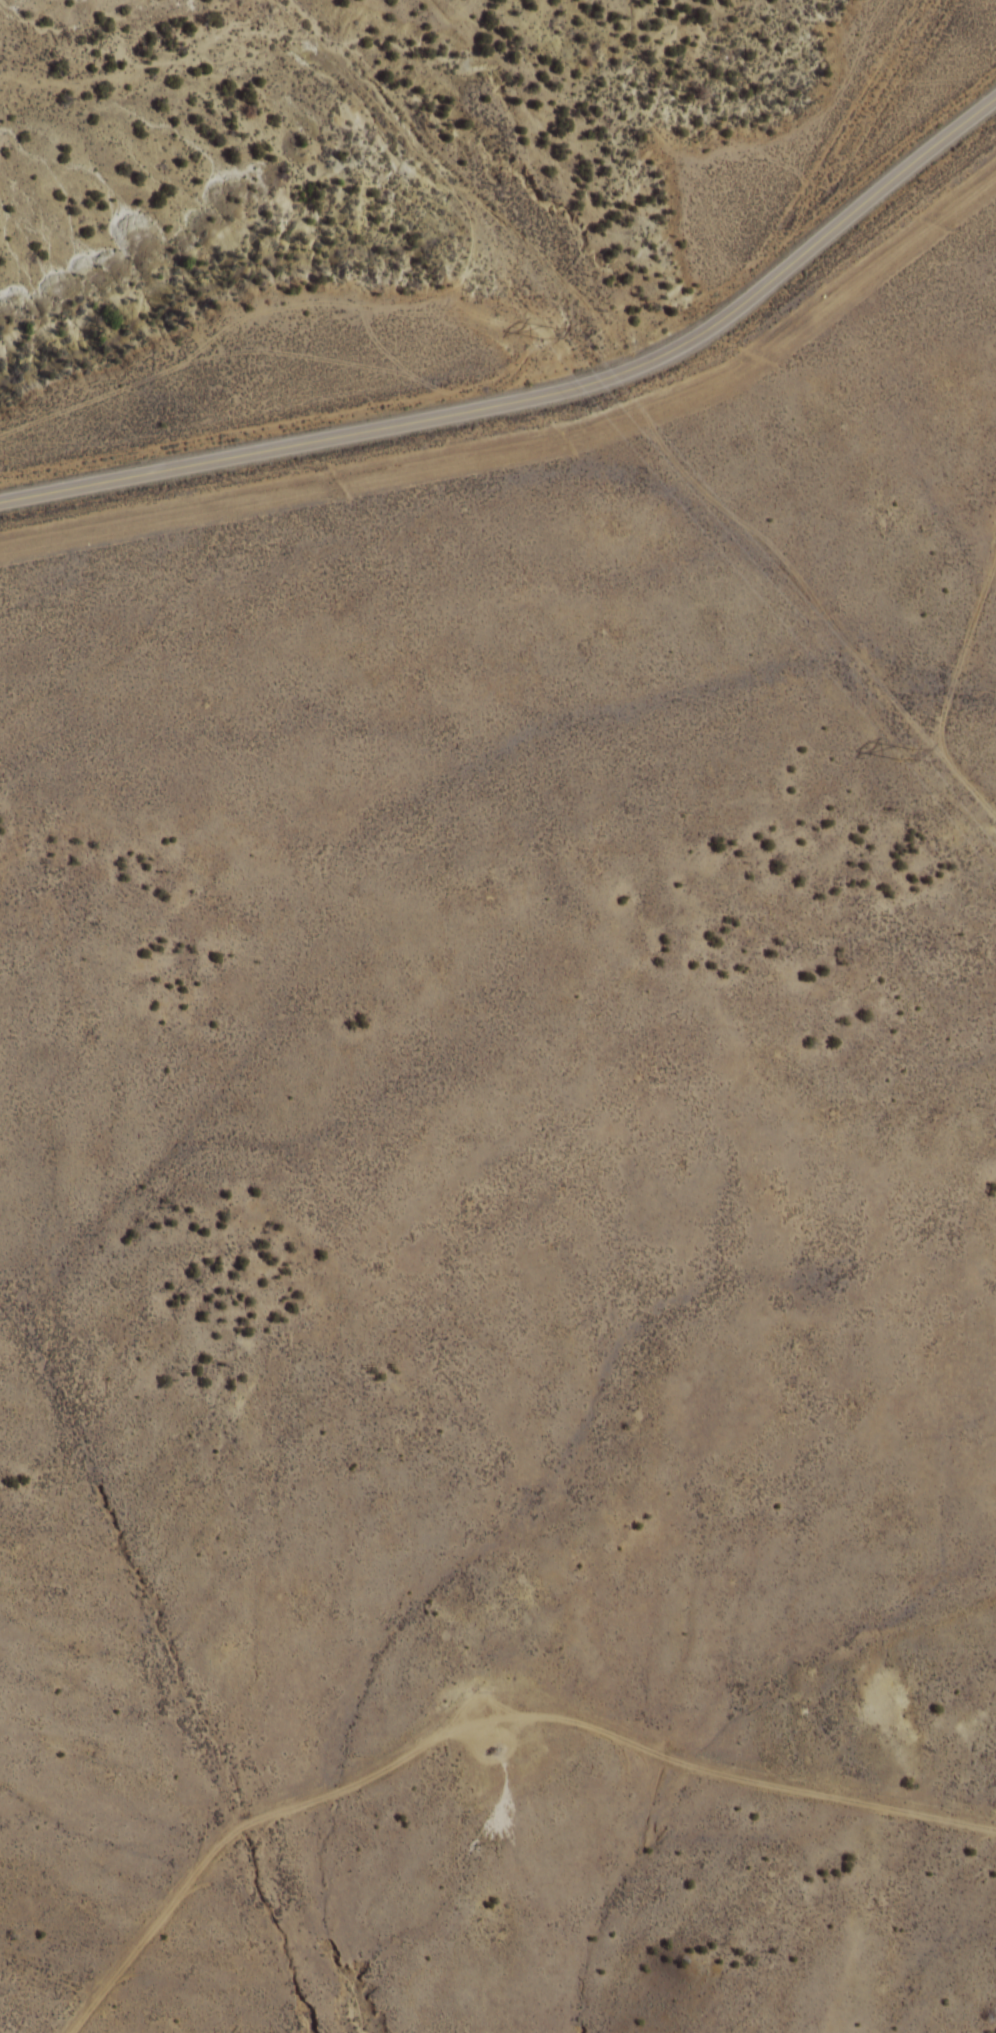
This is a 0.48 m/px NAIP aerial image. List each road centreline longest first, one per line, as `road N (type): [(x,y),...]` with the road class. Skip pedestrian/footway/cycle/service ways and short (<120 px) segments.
road 1 (secondary): [(0,502),(555,393),(659,358),(995,95)]

